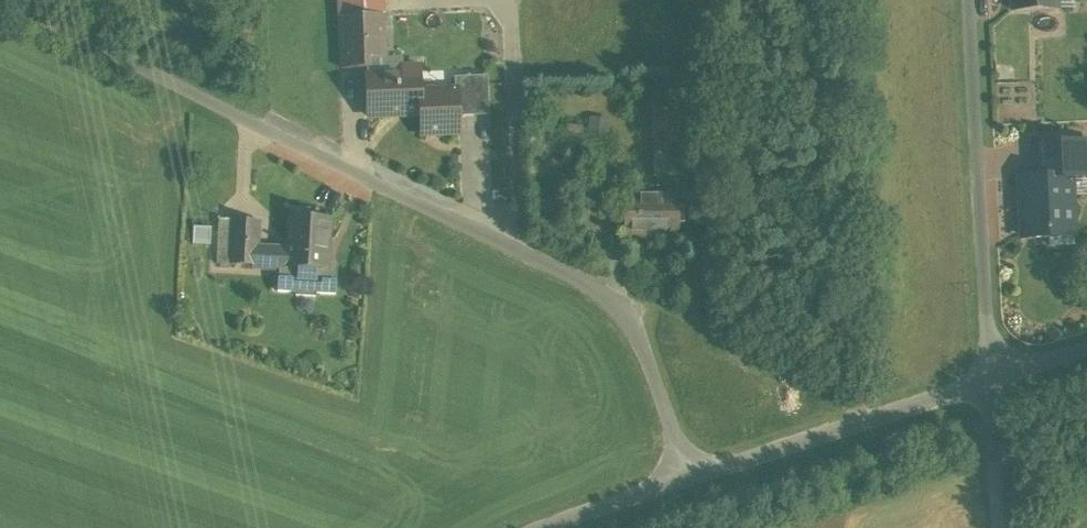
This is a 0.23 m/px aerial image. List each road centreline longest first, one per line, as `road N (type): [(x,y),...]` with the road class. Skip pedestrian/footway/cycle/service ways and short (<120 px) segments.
road 1 (unclassified): [(0,0),(601,302),(637,353),(687,481)]
road 2 (unclassified): [(971,0),(989,381)]
road 3 (unclassified): [(687,481),(989,381)]
road 4 (unclassified): [(547,527),(687,481)]

